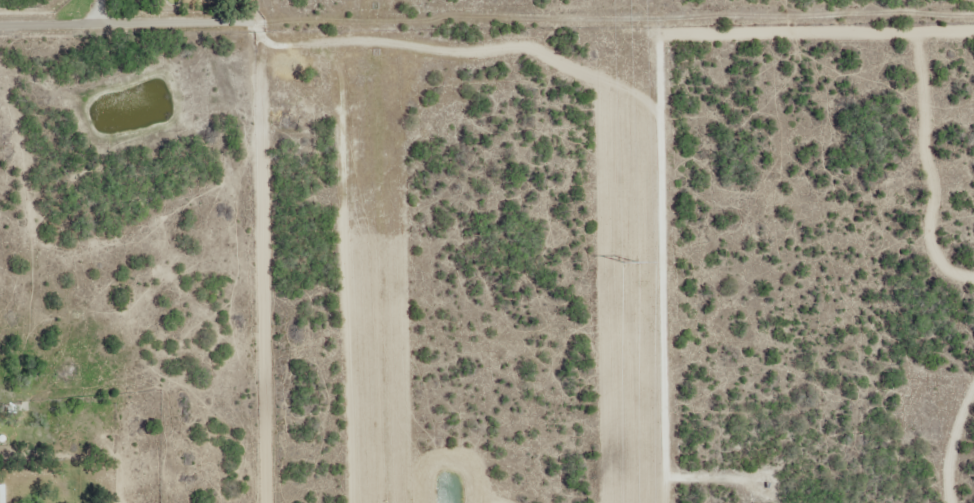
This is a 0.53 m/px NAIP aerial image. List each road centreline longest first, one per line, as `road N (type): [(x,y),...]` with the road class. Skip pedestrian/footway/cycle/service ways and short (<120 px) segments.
road 1 (residential): [(433,0),(508,97),(785,366),(790,405)]

